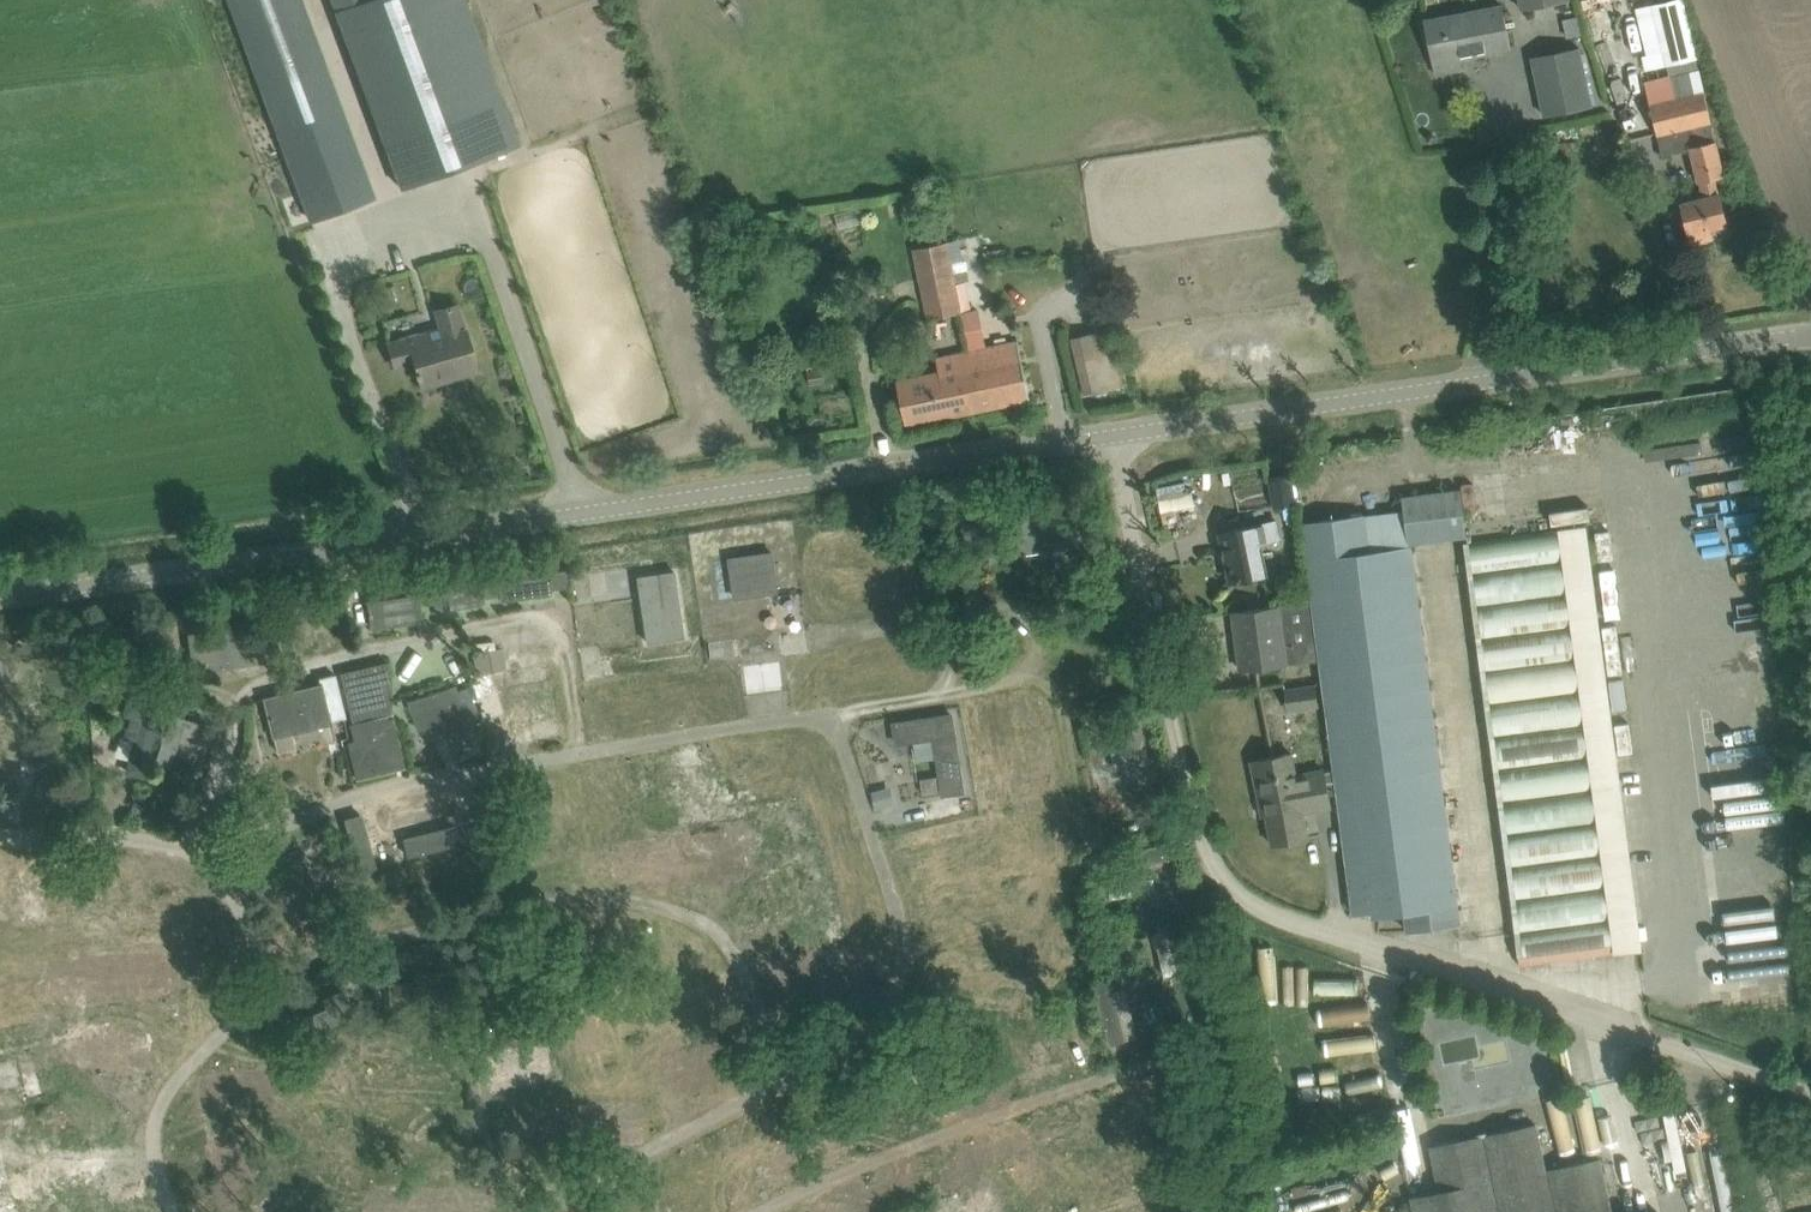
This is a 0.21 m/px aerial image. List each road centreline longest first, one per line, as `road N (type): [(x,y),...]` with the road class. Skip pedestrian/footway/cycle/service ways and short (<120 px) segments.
road 1 (unclassified): [(0,604),(1116,456)]
road 2 (unclassified): [(1810,1091),(1262,909),(1216,873),(1199,837),(1116,456)]
road 3 (unclassified): [(1116,456),(1810,364)]
road 4 (track): [(135,675),(236,691),(377,646),(539,614),(563,628),(580,754)]
road 5 (track): [(835,730),(856,708),(988,687),(1019,672),(1031,644),(1020,615)]
road 6 (track): [(1019,672),(1044,684),(1062,710),(1094,839),(1109,857)]
road 7 (track): [(811,637),(927,615),(953,634),(945,694)]
road 8 (track): [(203,854),(237,726),(236,691)]

